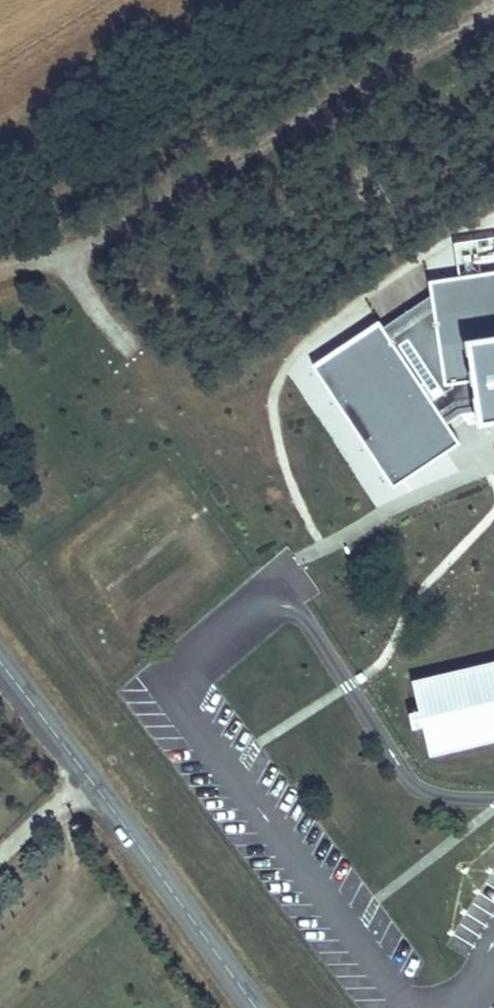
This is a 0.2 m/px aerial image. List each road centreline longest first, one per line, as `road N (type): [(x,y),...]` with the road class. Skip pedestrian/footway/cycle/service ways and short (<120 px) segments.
road 1 (tertiary): [(0,656),(271,1007)]

